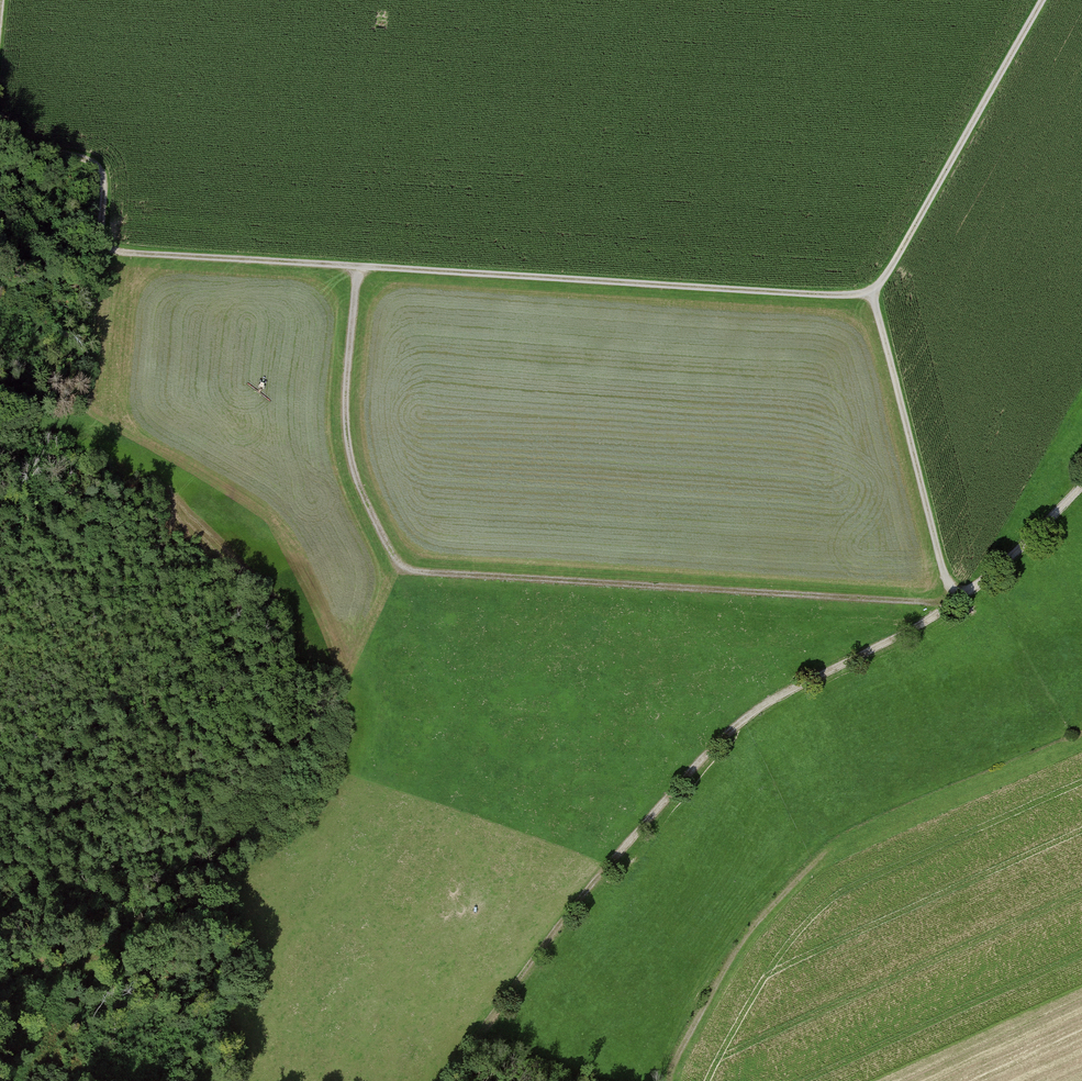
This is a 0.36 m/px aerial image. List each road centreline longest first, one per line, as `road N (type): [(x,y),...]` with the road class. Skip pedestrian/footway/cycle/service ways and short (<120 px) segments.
road 1 (track): [(0,138),(100,170),(100,236),(112,252),(872,293),(1043,0)]
road 2 (track): [(445,1080),(612,861),(743,721),(931,619),(1001,566),(1081,486)]
road 3 (track): [(360,270),(348,443),(360,488),(408,572),(952,602)]
road 4 (track): [(872,293),(952,602)]
road 5 (track): [(668,1080),(741,942),(827,849)]

